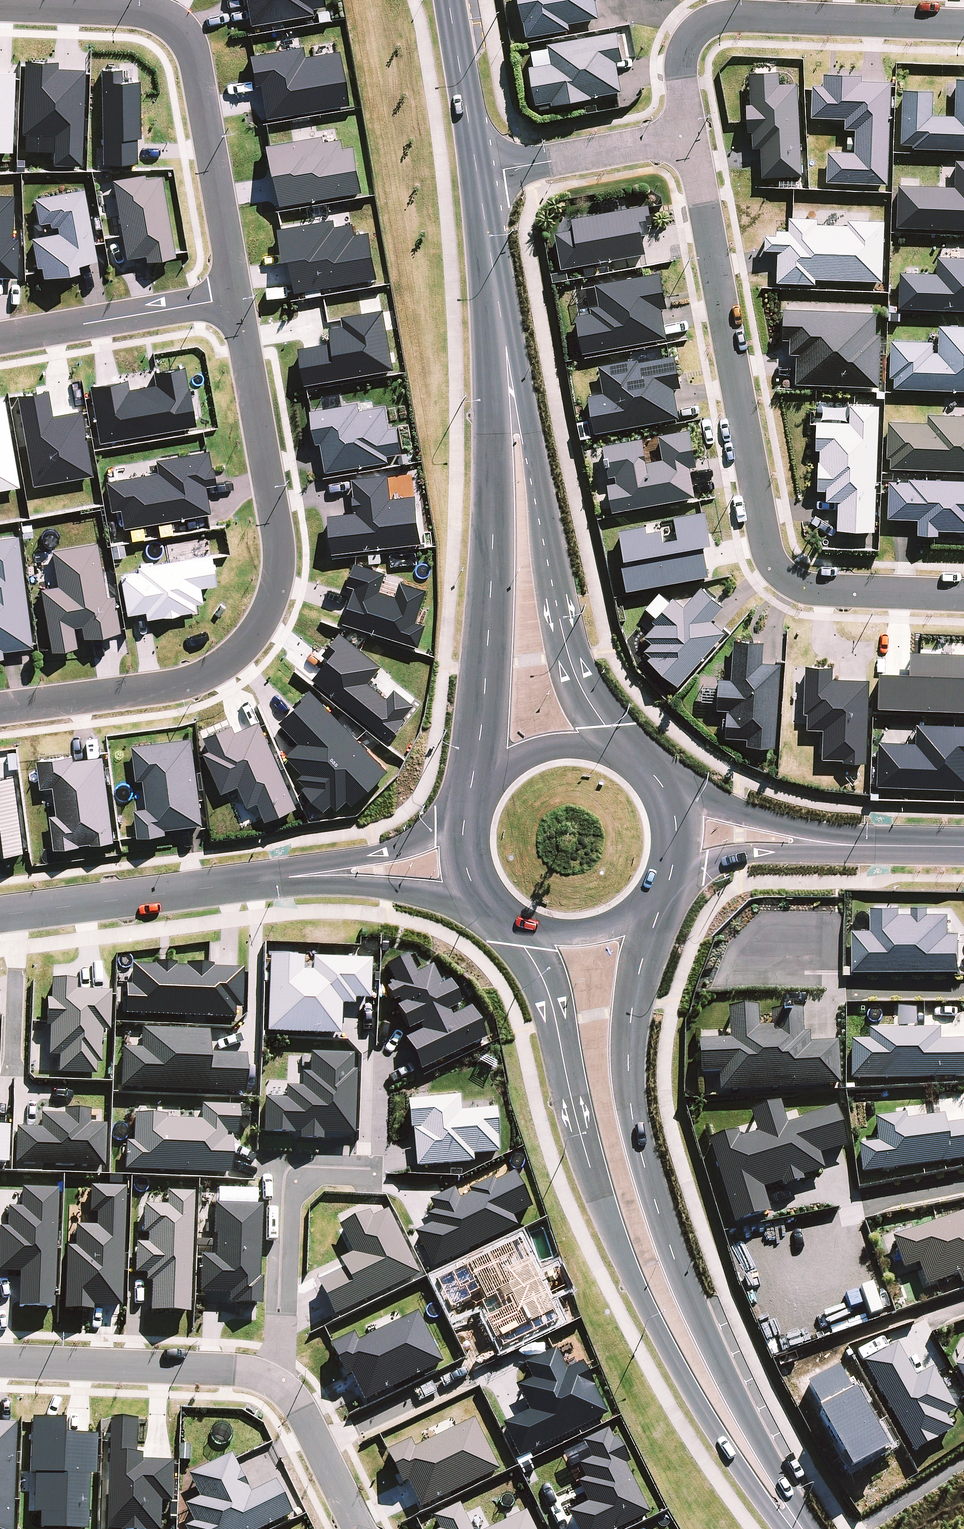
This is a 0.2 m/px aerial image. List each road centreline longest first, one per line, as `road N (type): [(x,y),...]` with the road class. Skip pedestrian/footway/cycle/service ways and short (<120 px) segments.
road 1 (secondary): [(794,1521),(769,1507),(710,1426),(640,1299),(590,1167),(551,1002),(506,921)]
road 2 (secondary): [(661,896),(630,1033),(632,1113),(675,1260),(794,1521)]
road 3 (residential): [(686,137),(764,540),(778,567),(816,588),(963,593)]
road 4 (residential): [(0,709),(180,687),(224,665),(253,636),(281,551),(236,297)]
road 5 (residential): [(236,297),(190,48),(169,25),(146,16),(0,6)]
road 6 (secondary): [(470,796),(511,379)]
road 7 (secondary): [(511,379),(566,651),(624,756)]
road 8 (residential): [(963,30),(722,20),(695,28),(681,49),(686,137)]
road 9 (residential): [(297,876),(0,915)]
road 10 (residential): [(283,1386),(289,1177),(373,1182)]
road 11 (residential): [(0,1360),(244,1367),(283,1386)]
road 12 (residential): [(0,340),(236,297)]
road 13 (residential): [(479,175),(686,137)]
road 14 (secondary): [(511,379),(479,175)]
road 15 (residential): [(486,903),(297,876)]
road 16 (residential): [(663,786),(844,845)]
road 17 (residential): [(844,845),(745,855),(668,880)]
road 18 (secondary): [(479,175),(448,0)]
road 19 (residential): [(297,876),(464,816)]
road 20 (secondary): [(470,796),(510,761),(549,747),(603,747),(624,756)]
road 21 (secondary): [(661,896),(637,916),(573,936),(506,921)]
road 22 (residential): [(283,1386),(358,1528)]
road 23 (residential): [(844,845),(963,847)]

